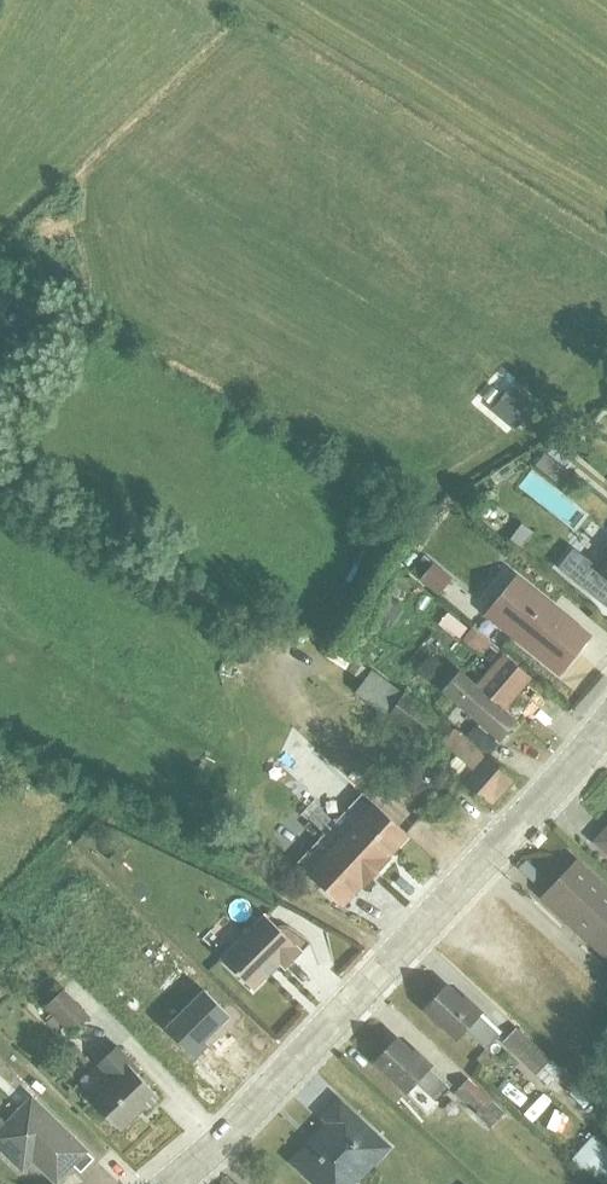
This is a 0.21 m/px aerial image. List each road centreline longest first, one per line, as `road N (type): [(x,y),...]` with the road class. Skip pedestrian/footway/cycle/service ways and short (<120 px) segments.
road 1 (tertiary): [(606,726),(224,1135),(166,1183)]
road 2 (track): [(91,176),(252,30),(308,57),(606,246)]

